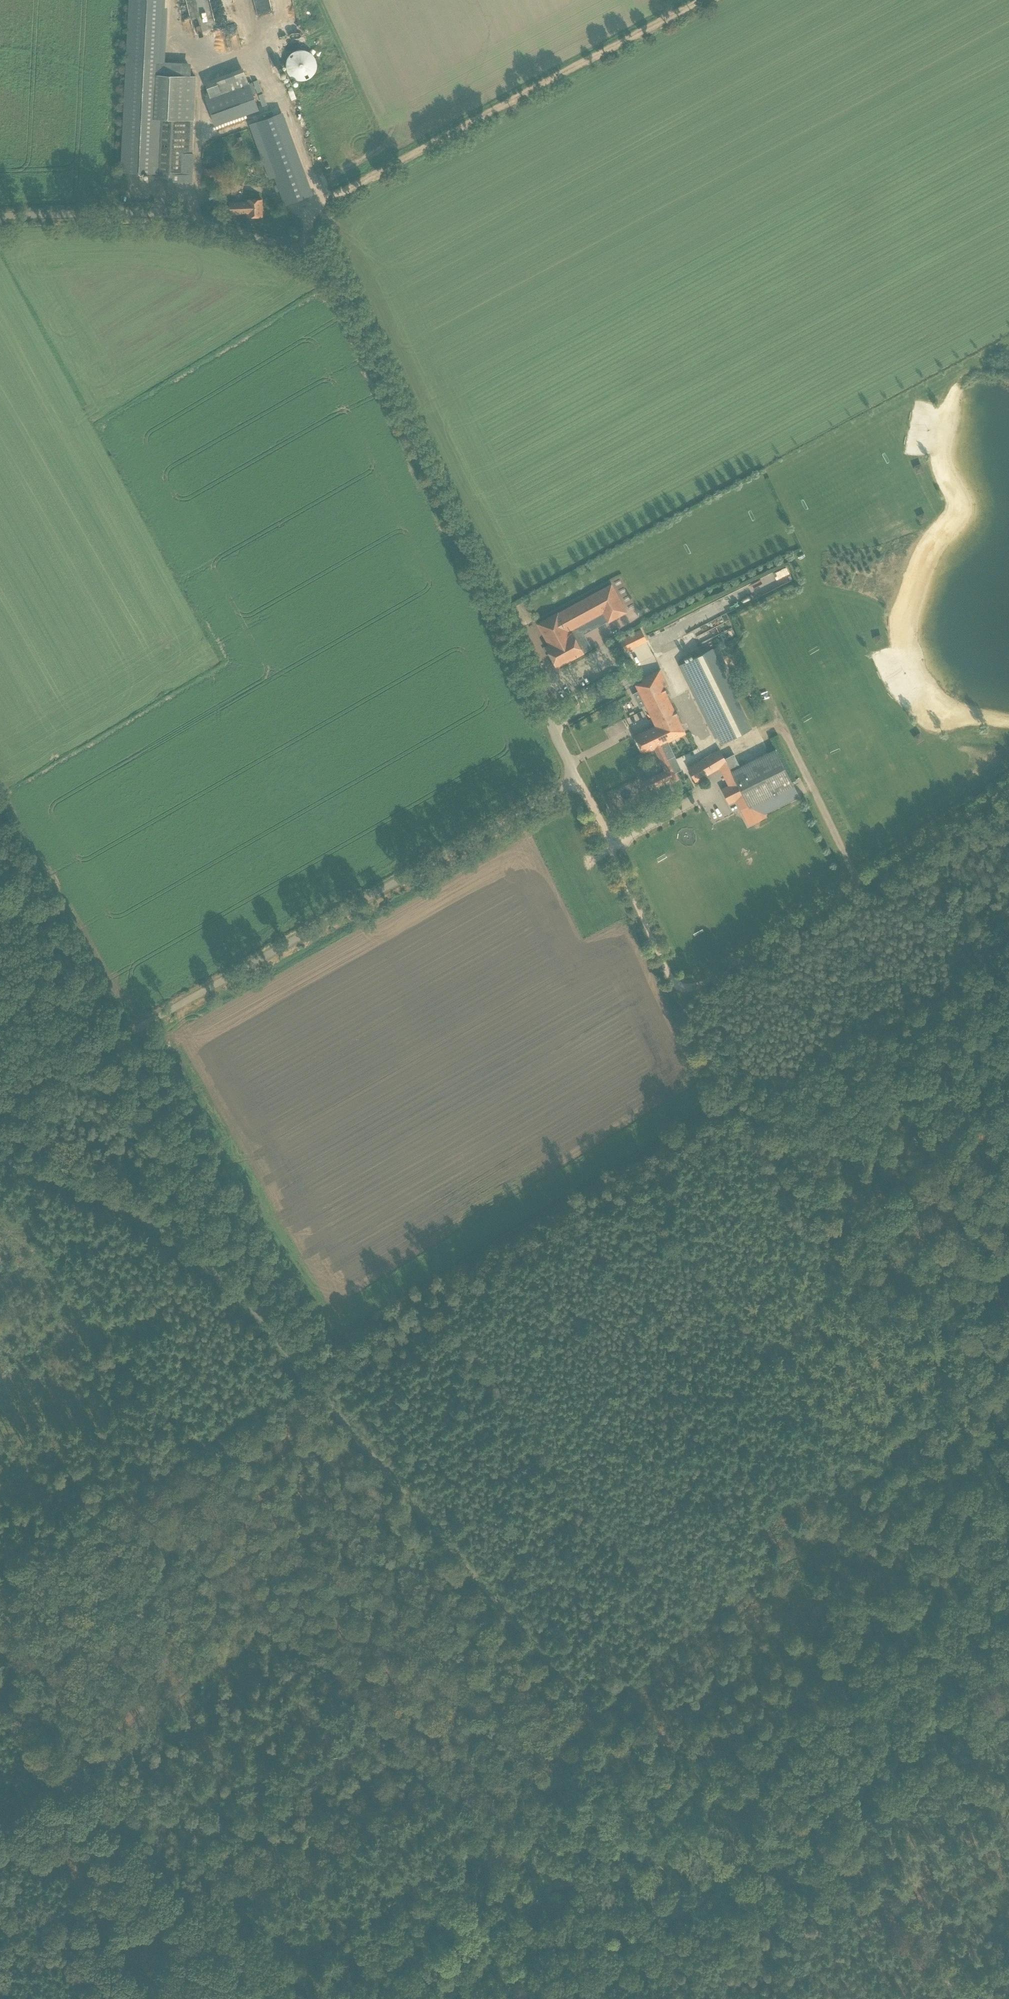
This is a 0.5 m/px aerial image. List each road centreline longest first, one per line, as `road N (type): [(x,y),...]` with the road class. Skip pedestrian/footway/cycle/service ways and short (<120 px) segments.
road 1 (unclassified): [(0,1103),(533,806),(568,782),(568,773),(325,267),(255,237),(154,222),(0,226)]
road 2 (unclassified): [(949,1998),(941,1963),(915,1927),(710,1745),(672,1726),(617,1719),(593,1701),(204,1270),(99,1199),(0,1163)]
road 3 (track): [(675,997),(1008,790)]
road 4 (track): [(307,1380),(0,1588)]
road 5 (track): [(765,474),(1008,343)]
road 6 (track): [(568,782),(675,997)]

